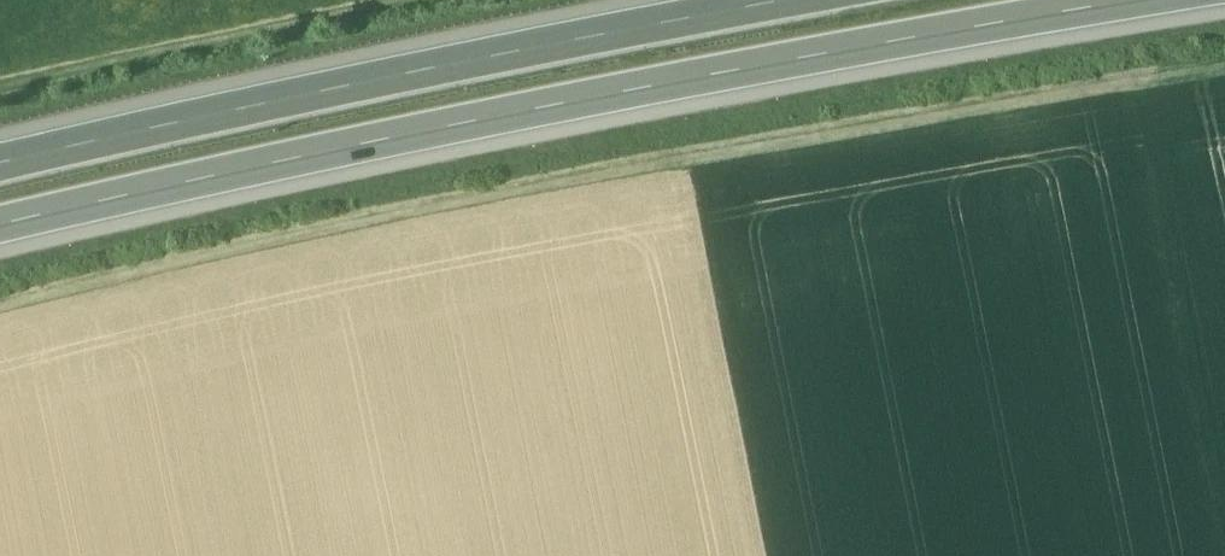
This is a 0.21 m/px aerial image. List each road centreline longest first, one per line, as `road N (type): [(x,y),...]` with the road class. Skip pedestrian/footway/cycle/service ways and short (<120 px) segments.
road 1 (track): [(0,308),(442,209),(1224,68)]
road 2 (motorway): [(0,227),(708,75),(1159,0)]
road 3 (motorway): [(808,0),(0,170)]
road 4 (track): [(484,0),(0,100)]

